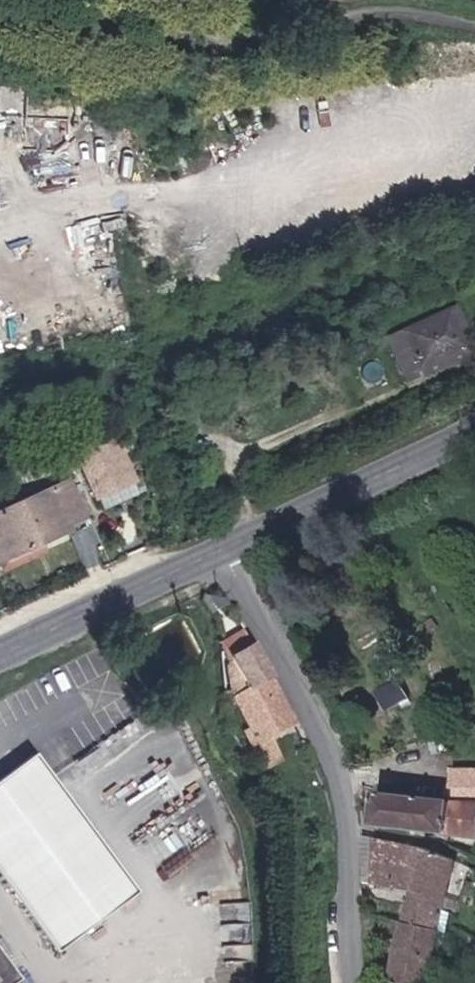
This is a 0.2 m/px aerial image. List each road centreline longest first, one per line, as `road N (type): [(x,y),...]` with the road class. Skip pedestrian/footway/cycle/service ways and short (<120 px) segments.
road 1 (unclassified): [(11,0),(198,26),(294,27),(368,12),(474,23)]
road 2 (unclassified): [(237,547),(355,797),(354,982)]
road 3 (secondary): [(0,658),(237,547)]
road 4 (secondary): [(237,547),(474,437)]

